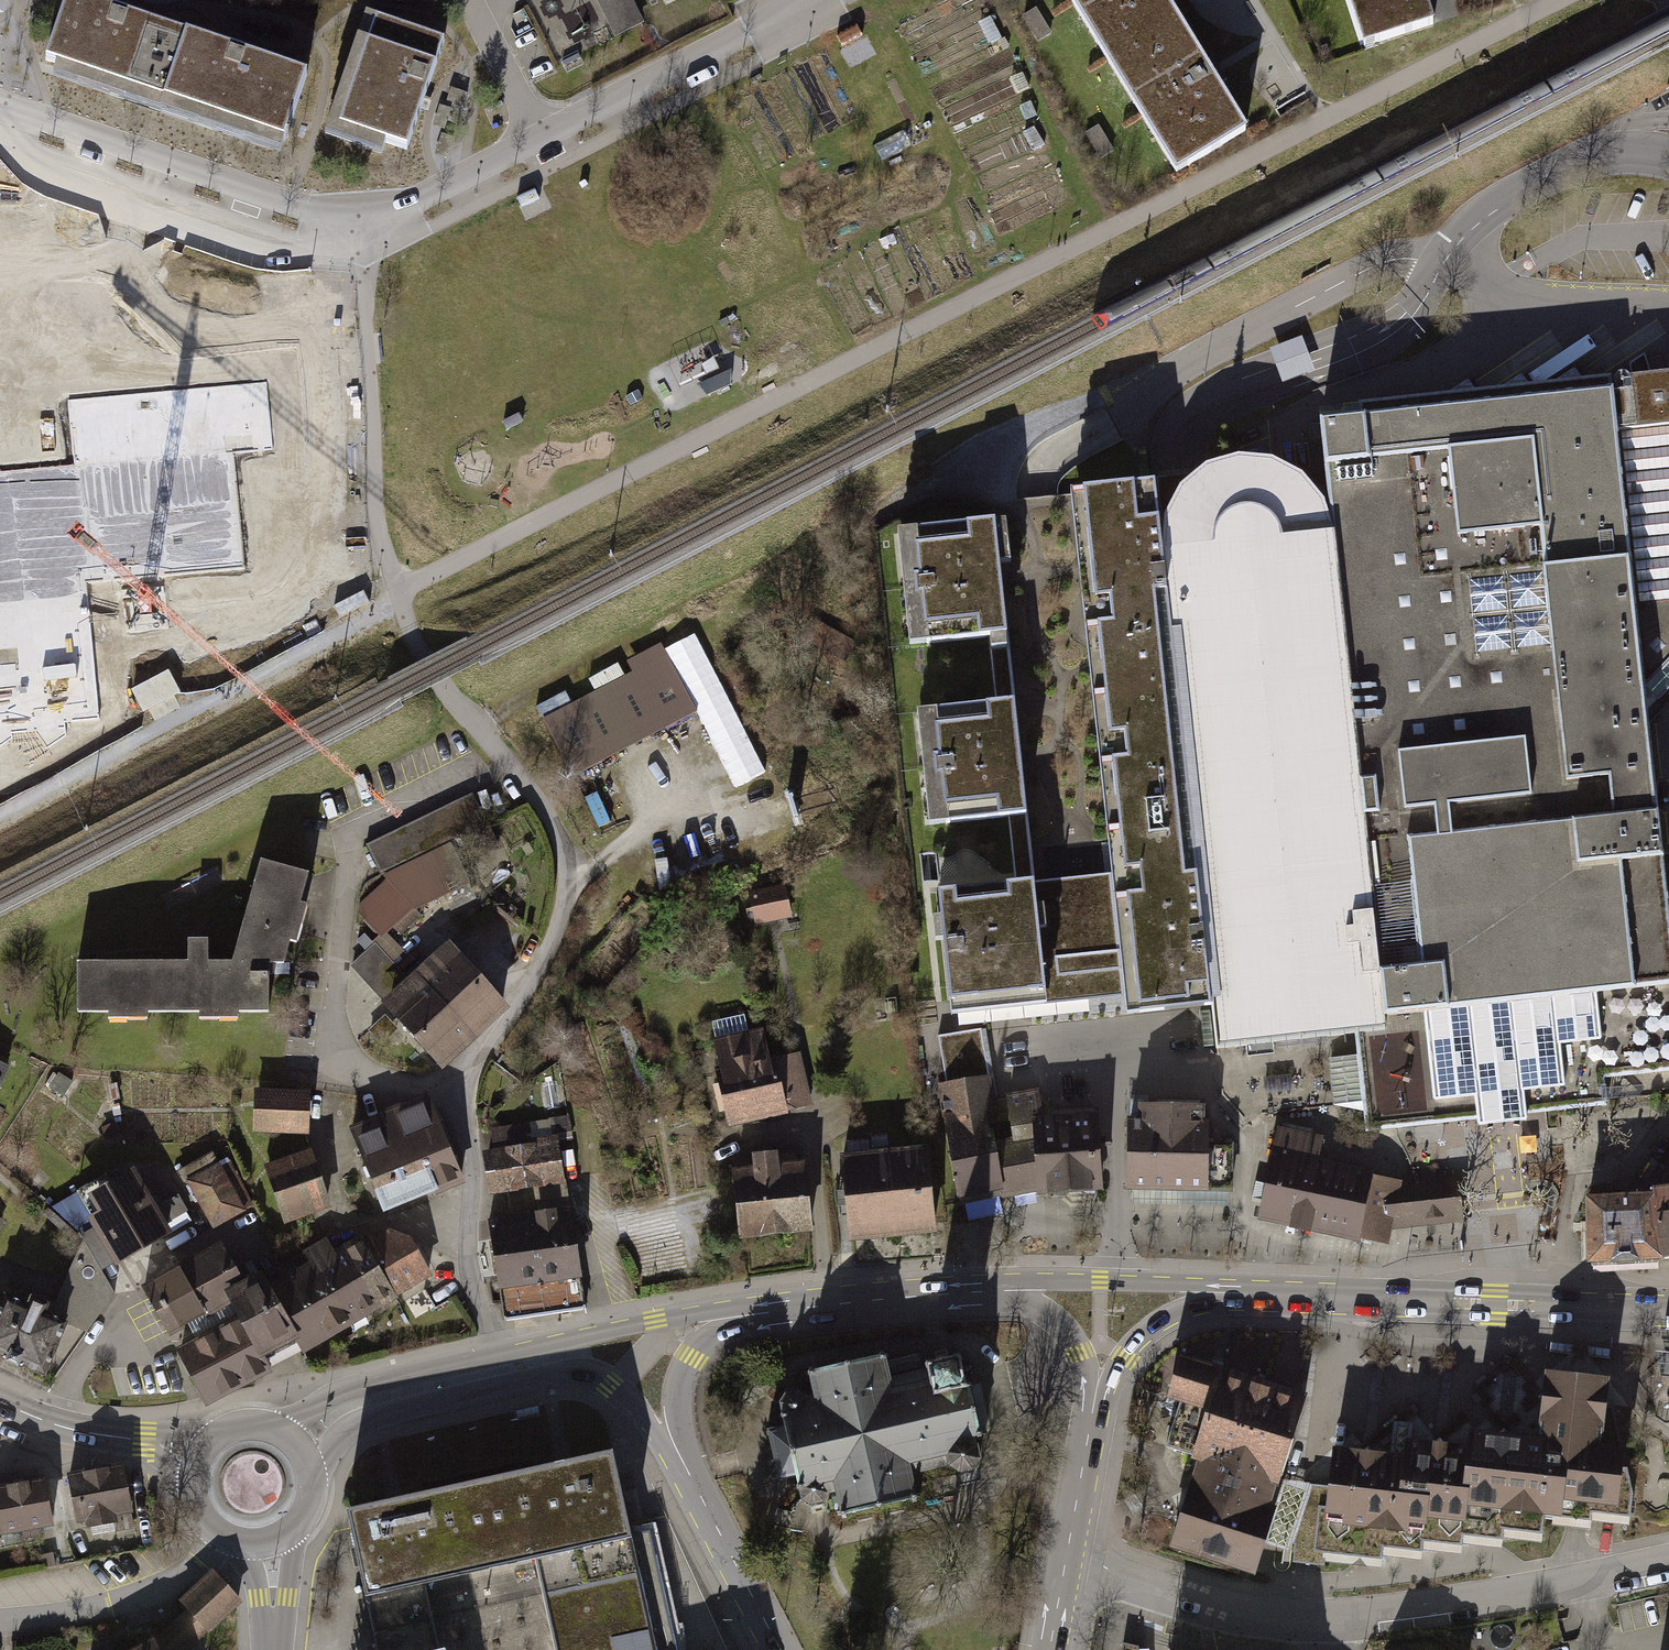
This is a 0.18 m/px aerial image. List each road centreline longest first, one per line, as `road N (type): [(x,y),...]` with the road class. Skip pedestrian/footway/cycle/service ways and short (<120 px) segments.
road 1 (residential): [(504,1353),(464,1267),(463,1078),(546,952),(566,868),(540,803),(449,696)]
road 2 (residential): [(1066,1573),(1243,1617),(1338,1619),(1500,1602),(1668,1558)]
road 3 (residential): [(0,108),(306,209),(415,202),(537,139)]
road 4 (secondary): [(314,1478),(333,1445),(360,1424),(577,1373),(602,1379),(632,1404),(686,1488)]
road 5 (secondary): [(1286,1296),(1668,1312)]
road 6 (secondary): [(1286,1296),(1186,1284),(970,1284)]
road 7 (residential): [(537,139),(749,37),(797,0)]
road 8 (secondary): [(781,1302),(504,1353)]
road 9 (residential): [(1668,159),(1627,153),(1582,161),(1494,205),(1457,233),(1436,268)]
road 10 (secondary): [(781,1302),(725,1325),(683,1373),(686,1488)]
road 11 (secondary): [(1093,1406),(1136,1343),(1176,1312),(1226,1298),(1286,1296)]
road 12 (secondary): [(504,1353),(355,1386),(282,1430)]
road 13 (residential): [(205,1557),(130,1599),(0,1623)]
road 14 (secondary): [(201,1453),(89,1434),(0,1403)]
road 15 (secondary): [(1093,1406),(1080,1353),(1059,1322),(1016,1294),(970,1284)]
road 16 (secondary): [(970,1284),(781,1302)]
road 17 (secondary): [(686,1488),(771,1649)]
road 18 (secondary): [(1066,1573),(1093,1406)]
road 19 (residential): [(537,139),(465,0)]

